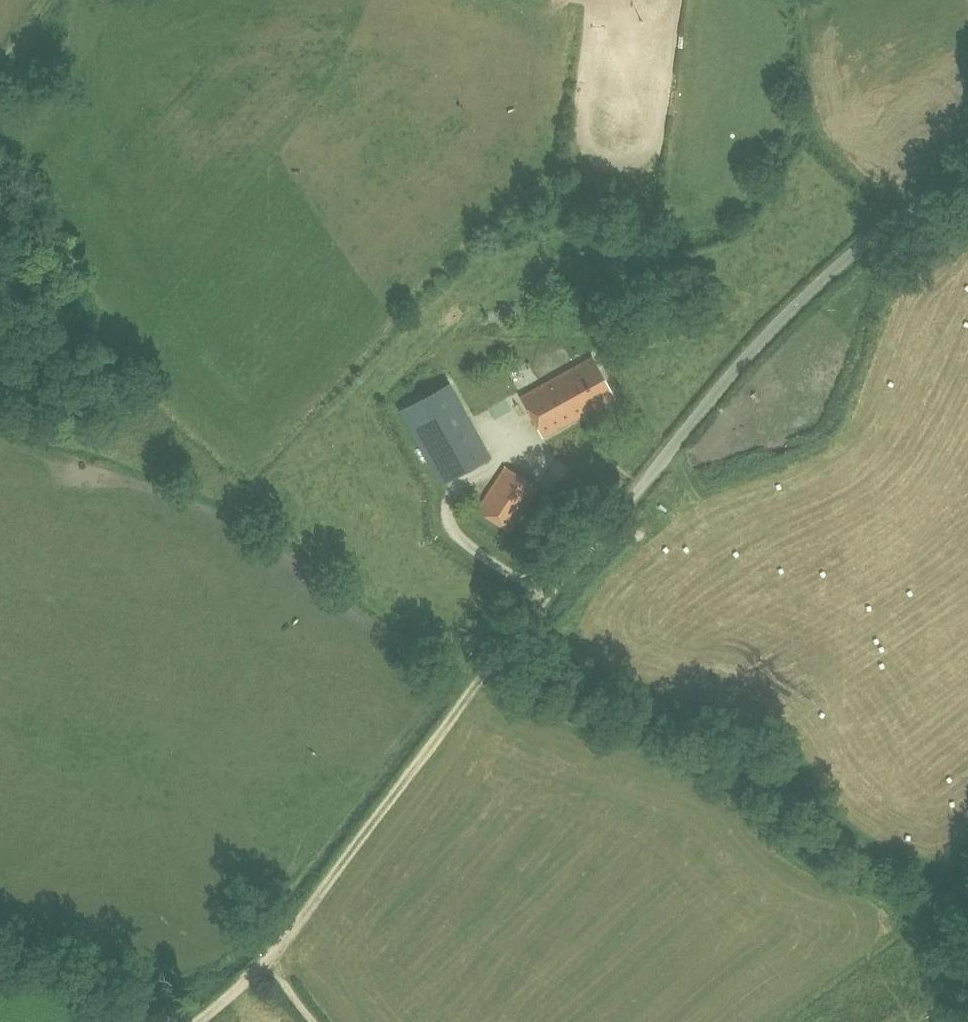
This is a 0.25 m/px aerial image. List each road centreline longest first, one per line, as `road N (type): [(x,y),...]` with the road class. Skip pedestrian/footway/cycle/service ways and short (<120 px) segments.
road 1 (track): [(199,1021),(268,963),(628,504)]
road 2 (unclassified): [(628,504),(813,295),(967,172)]

